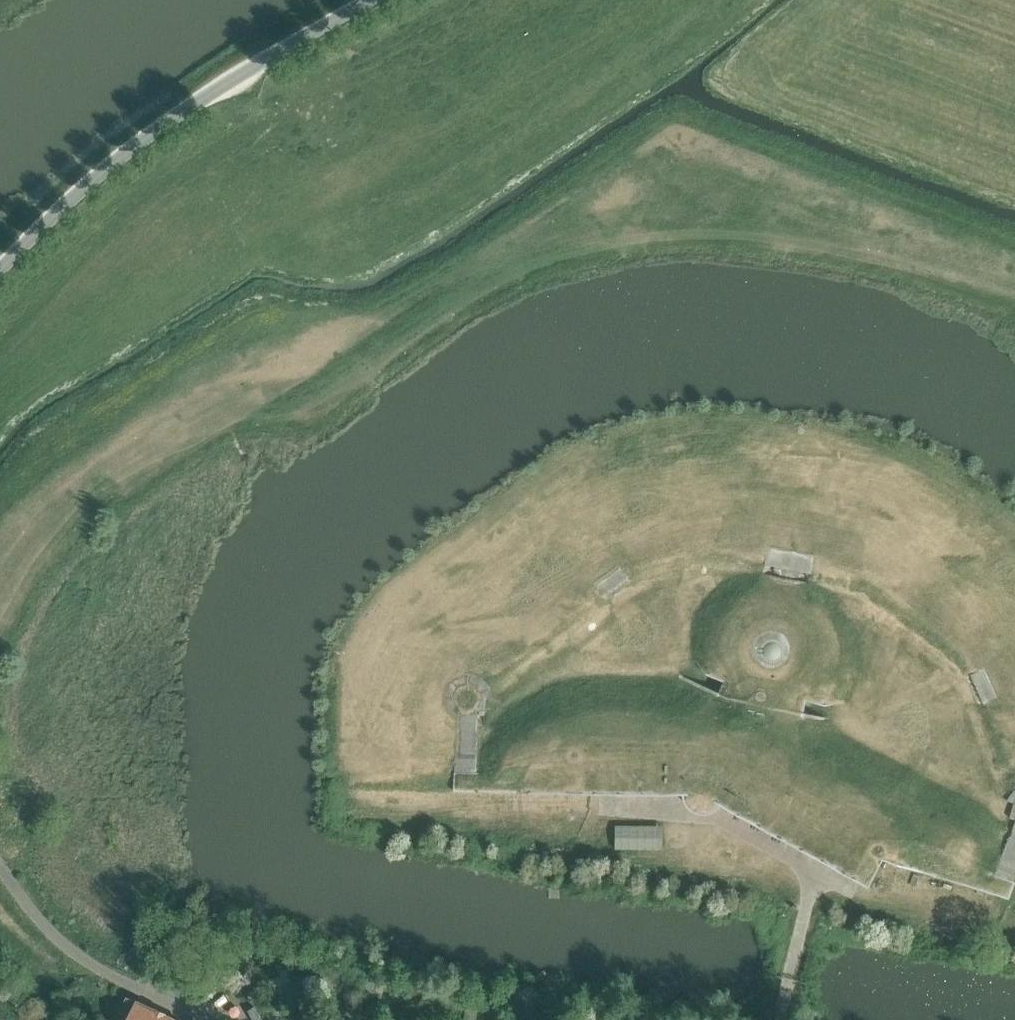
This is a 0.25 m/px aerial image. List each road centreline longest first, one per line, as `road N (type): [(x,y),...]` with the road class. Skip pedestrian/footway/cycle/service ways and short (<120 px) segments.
road 1 (unclassified): [(0,267),(90,180),(214,92),(368,0)]
road 2 (track): [(853,890),(999,924)]

